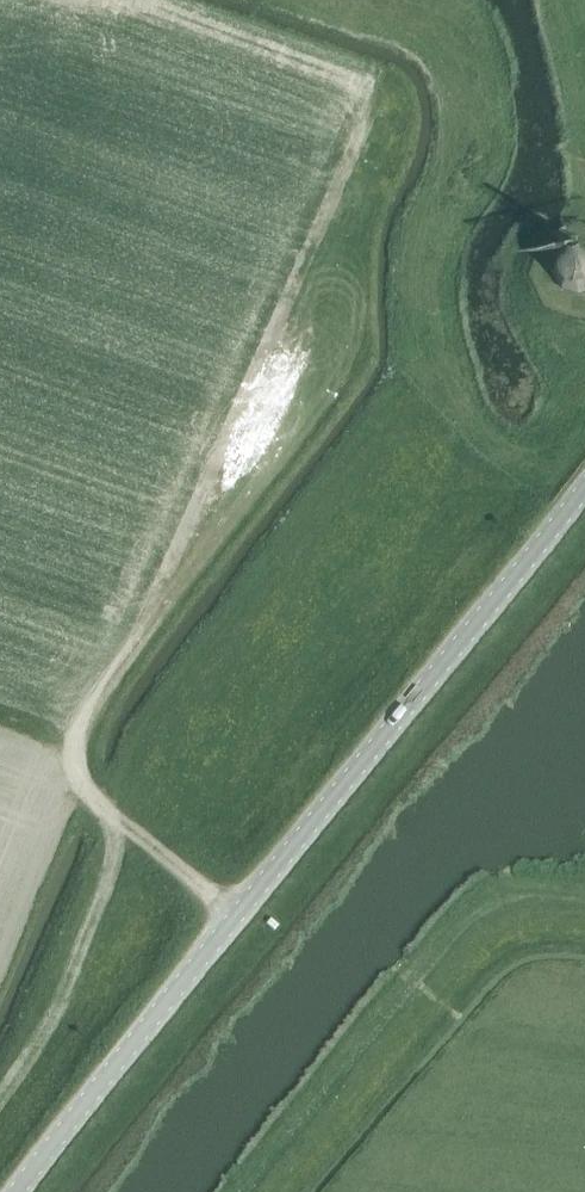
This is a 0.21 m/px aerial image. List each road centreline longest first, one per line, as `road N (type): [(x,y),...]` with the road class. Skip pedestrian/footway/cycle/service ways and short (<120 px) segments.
road 1 (tertiary): [(20,1191),(175,988),(584,487)]

